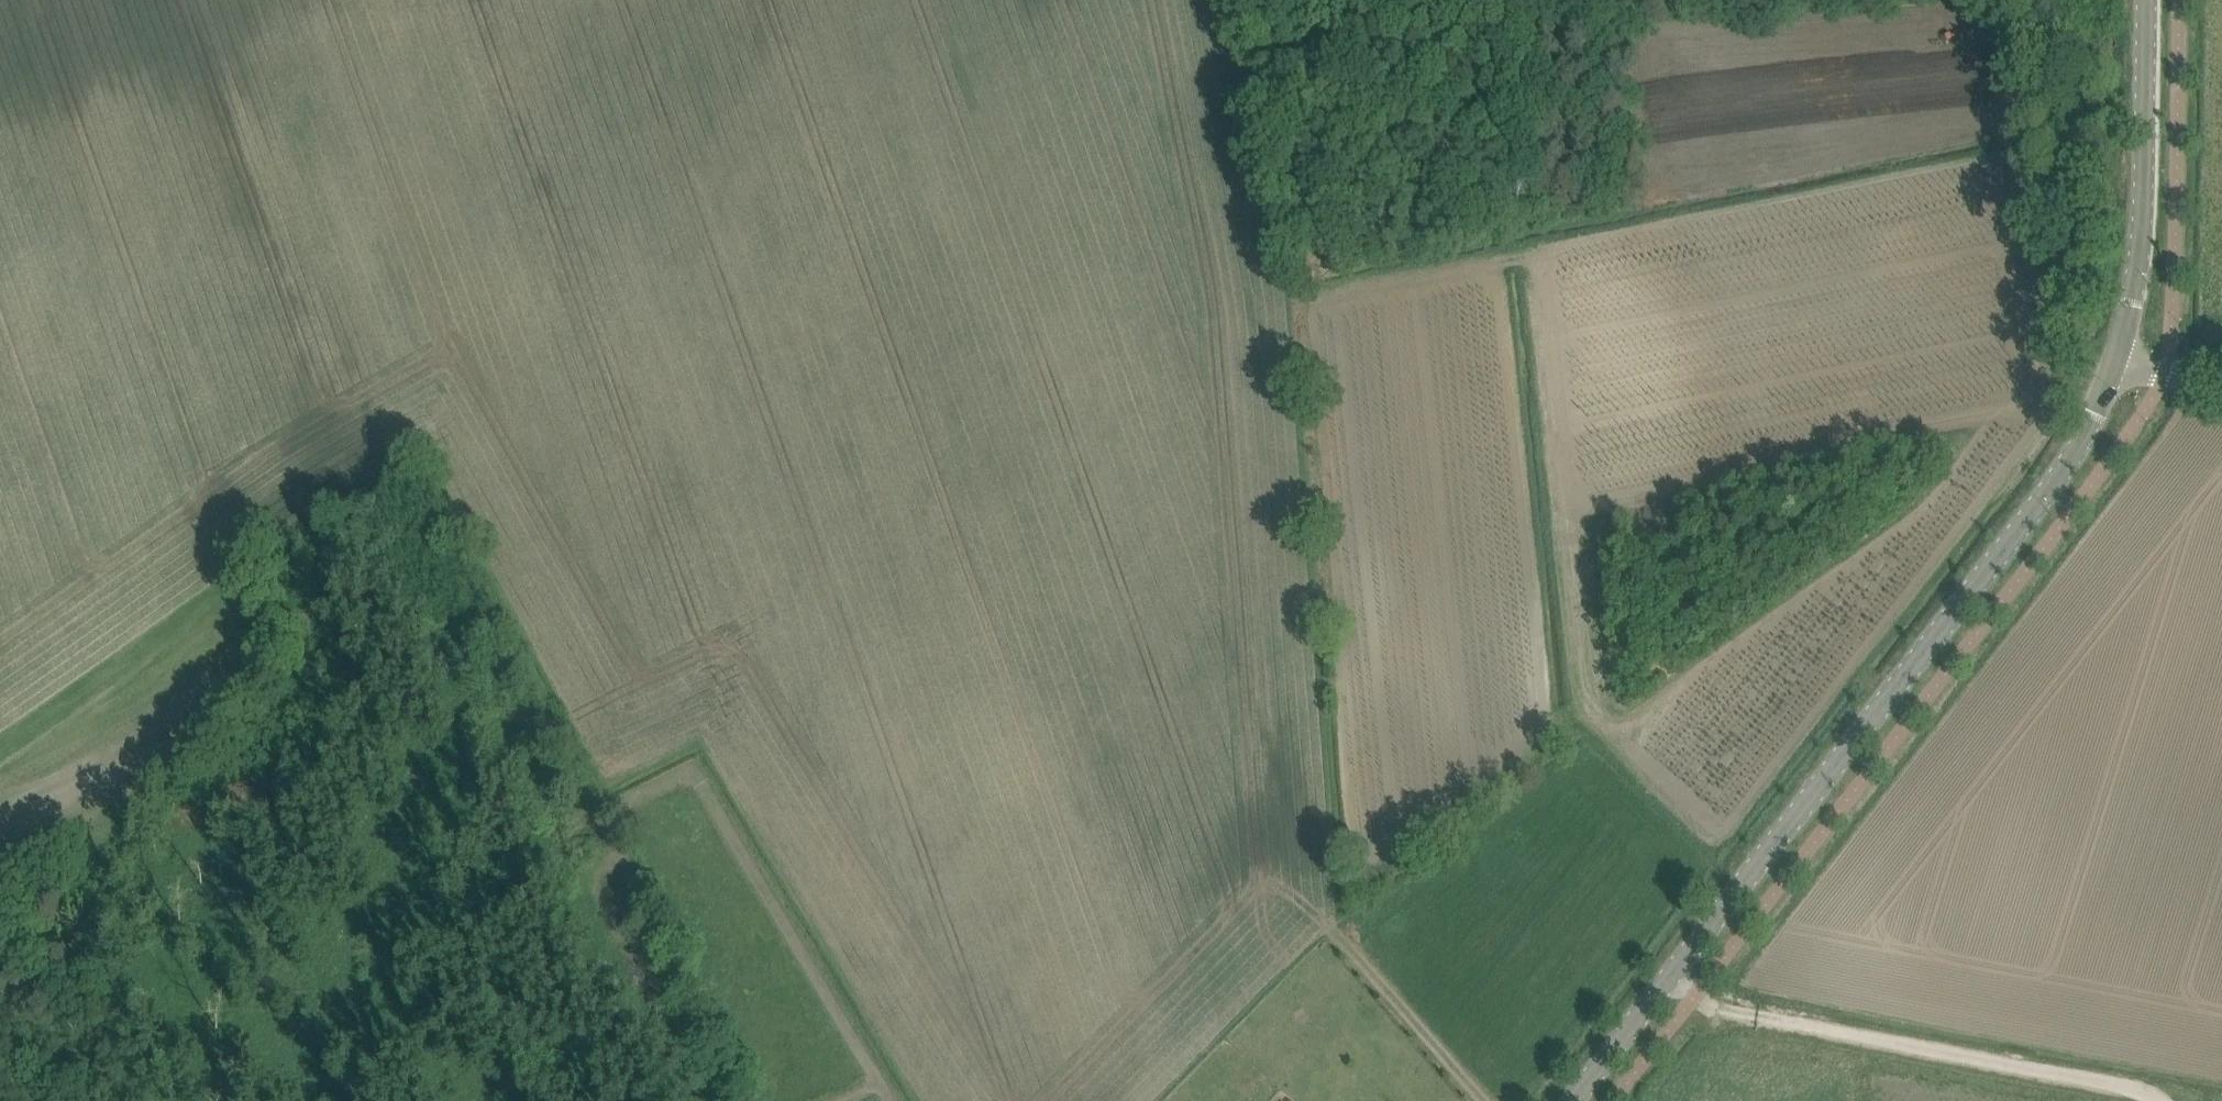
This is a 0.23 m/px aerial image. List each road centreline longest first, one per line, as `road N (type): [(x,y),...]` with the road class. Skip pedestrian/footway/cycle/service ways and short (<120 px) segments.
road 1 (tertiary): [(1572,1100),(2052,488),(2117,364)]
road 2 (tertiary): [(2117,364),(2139,257),(2146,0)]

